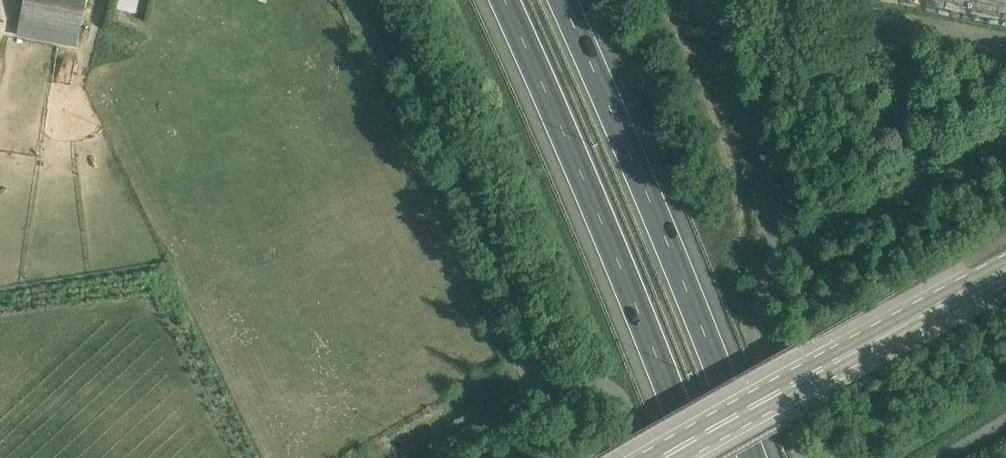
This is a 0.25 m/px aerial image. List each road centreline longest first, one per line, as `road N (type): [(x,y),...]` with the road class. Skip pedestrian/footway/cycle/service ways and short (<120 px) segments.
road 1 (motorway): [(504,0),(697,457)]
road 2 (motorway): [(757,457),(566,0)]
road 3 (unclassified): [(713,0),(711,32),(762,183),(755,352),(802,457)]
road 4 (tertiary): [(1005,267),(810,376)]
road 5 (unclassified): [(1005,33),(829,0)]
road 6 (tertiary): [(664,457),(810,376)]
road 7 (track): [(397,457),(533,361)]
road 8 (unclassified): [(646,457),(592,375),(533,361)]

